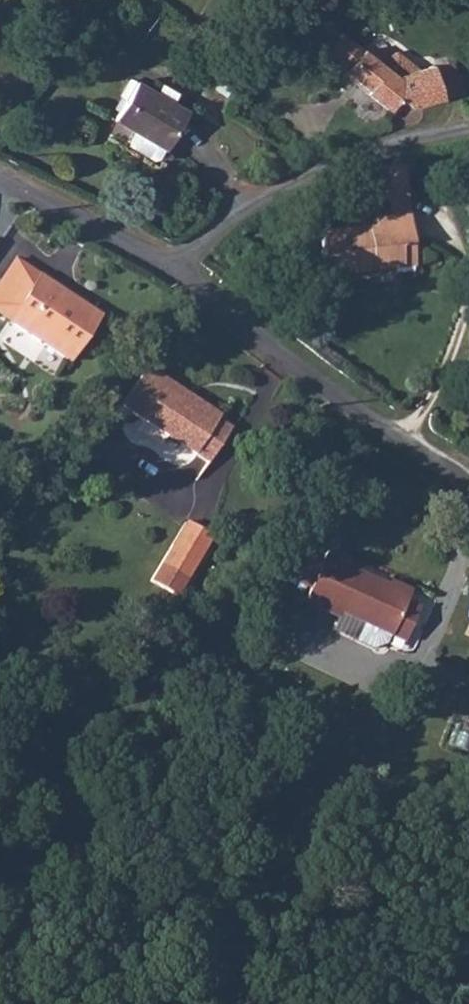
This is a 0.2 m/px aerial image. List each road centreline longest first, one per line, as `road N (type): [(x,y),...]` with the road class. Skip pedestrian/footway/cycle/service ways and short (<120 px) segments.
road 1 (unclassified): [(0,181),(174,267),(280,356),(405,444),(468,472)]

